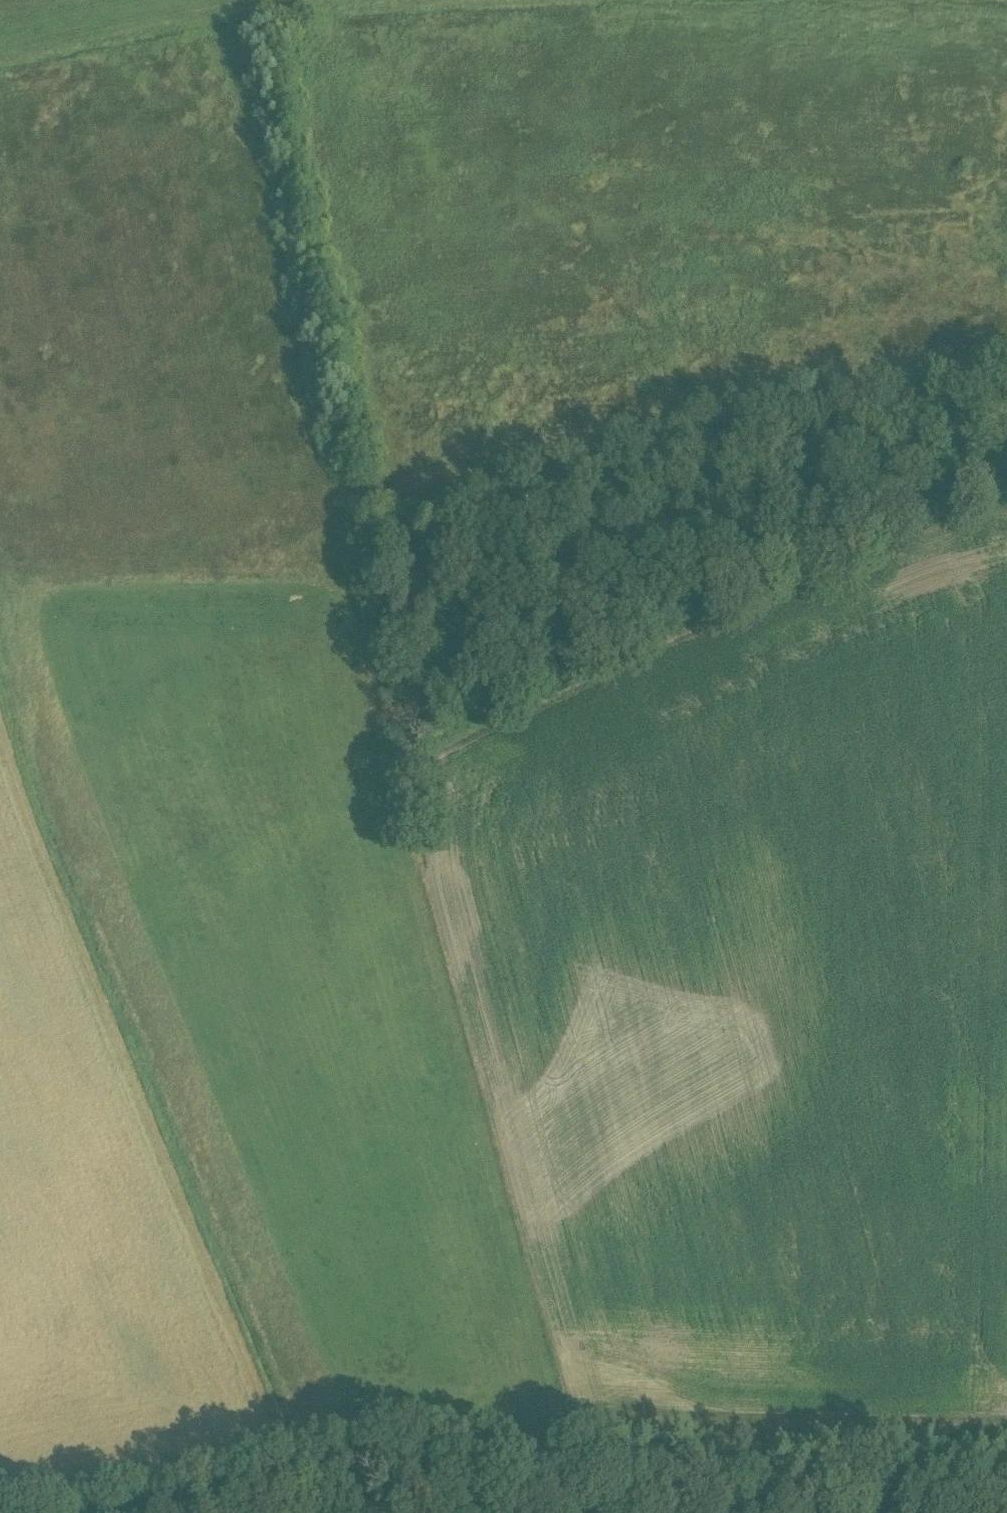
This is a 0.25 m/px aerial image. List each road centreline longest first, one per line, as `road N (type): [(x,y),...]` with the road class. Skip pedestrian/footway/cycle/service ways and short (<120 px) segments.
road 1 (unclassified): [(1006,1500),(416,1477),(210,1512)]

